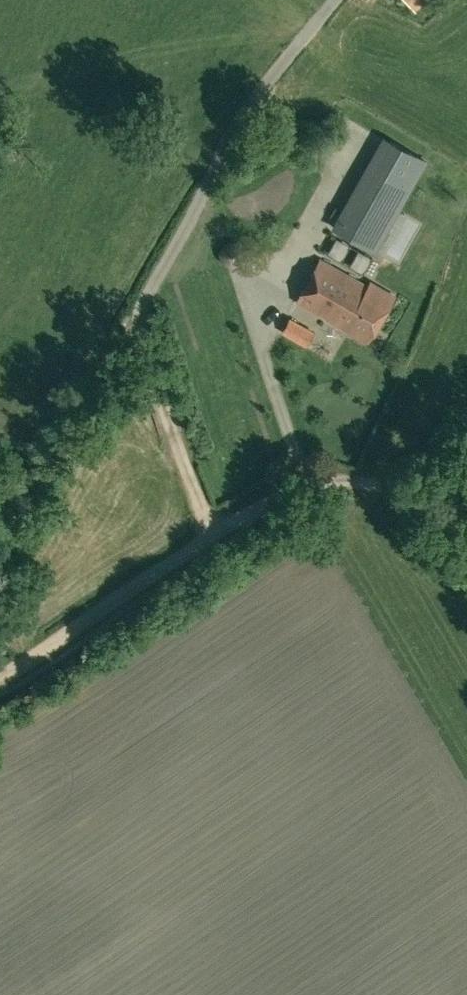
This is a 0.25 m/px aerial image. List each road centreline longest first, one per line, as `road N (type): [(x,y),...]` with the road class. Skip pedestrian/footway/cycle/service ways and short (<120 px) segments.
road 1 (track): [(263,507),(0,678)]
road 2 (unclassified): [(466,525),(392,489),(338,478),(294,488),(263,507)]

